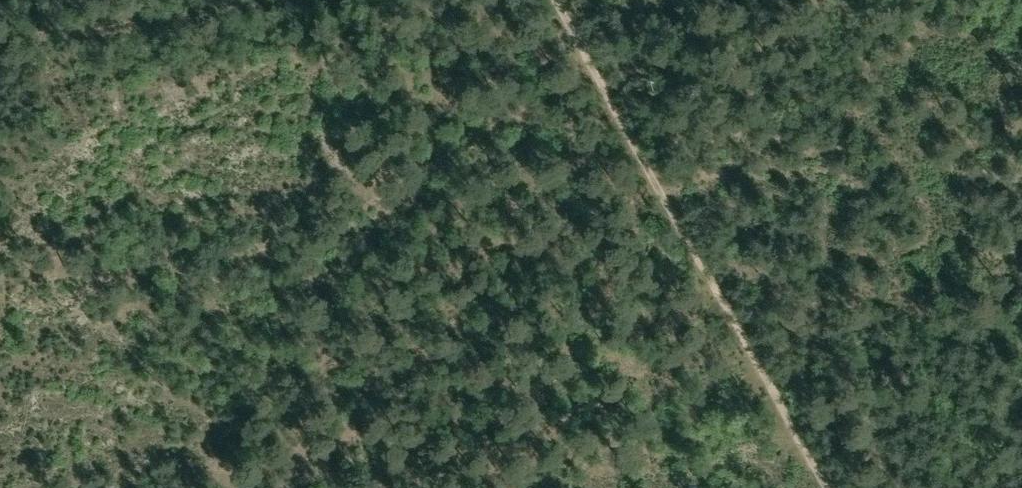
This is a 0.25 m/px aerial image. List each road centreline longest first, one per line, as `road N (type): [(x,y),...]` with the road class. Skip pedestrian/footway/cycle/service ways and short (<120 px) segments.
road 1 (track): [(829,487),(556,0)]

